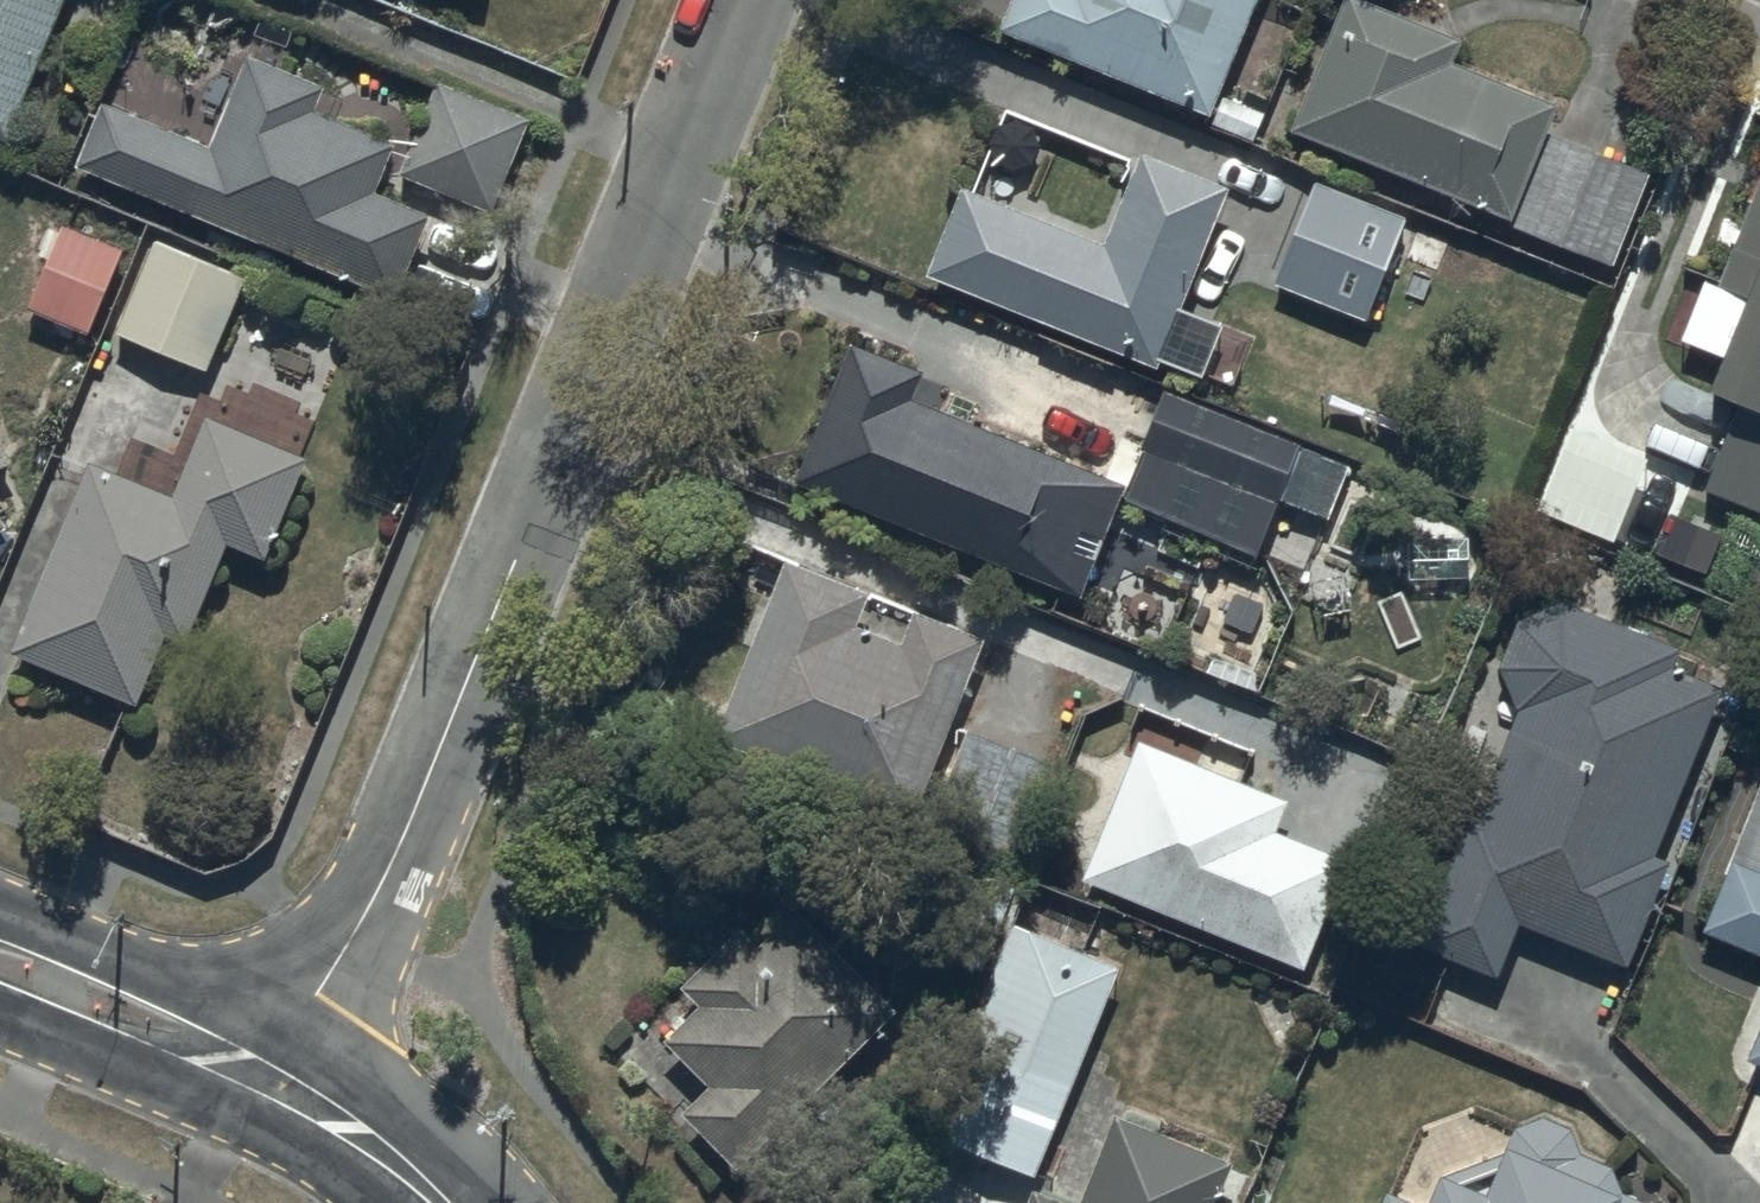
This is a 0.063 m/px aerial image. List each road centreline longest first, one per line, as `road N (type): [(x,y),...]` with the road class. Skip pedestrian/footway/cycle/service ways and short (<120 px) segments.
road 1 (residential): [(752,0),(407,830),(267,1079)]
road 2 (residential): [(0,963),(267,1079)]
road 3 (residential): [(267,1079),(339,1122),(436,1202)]

